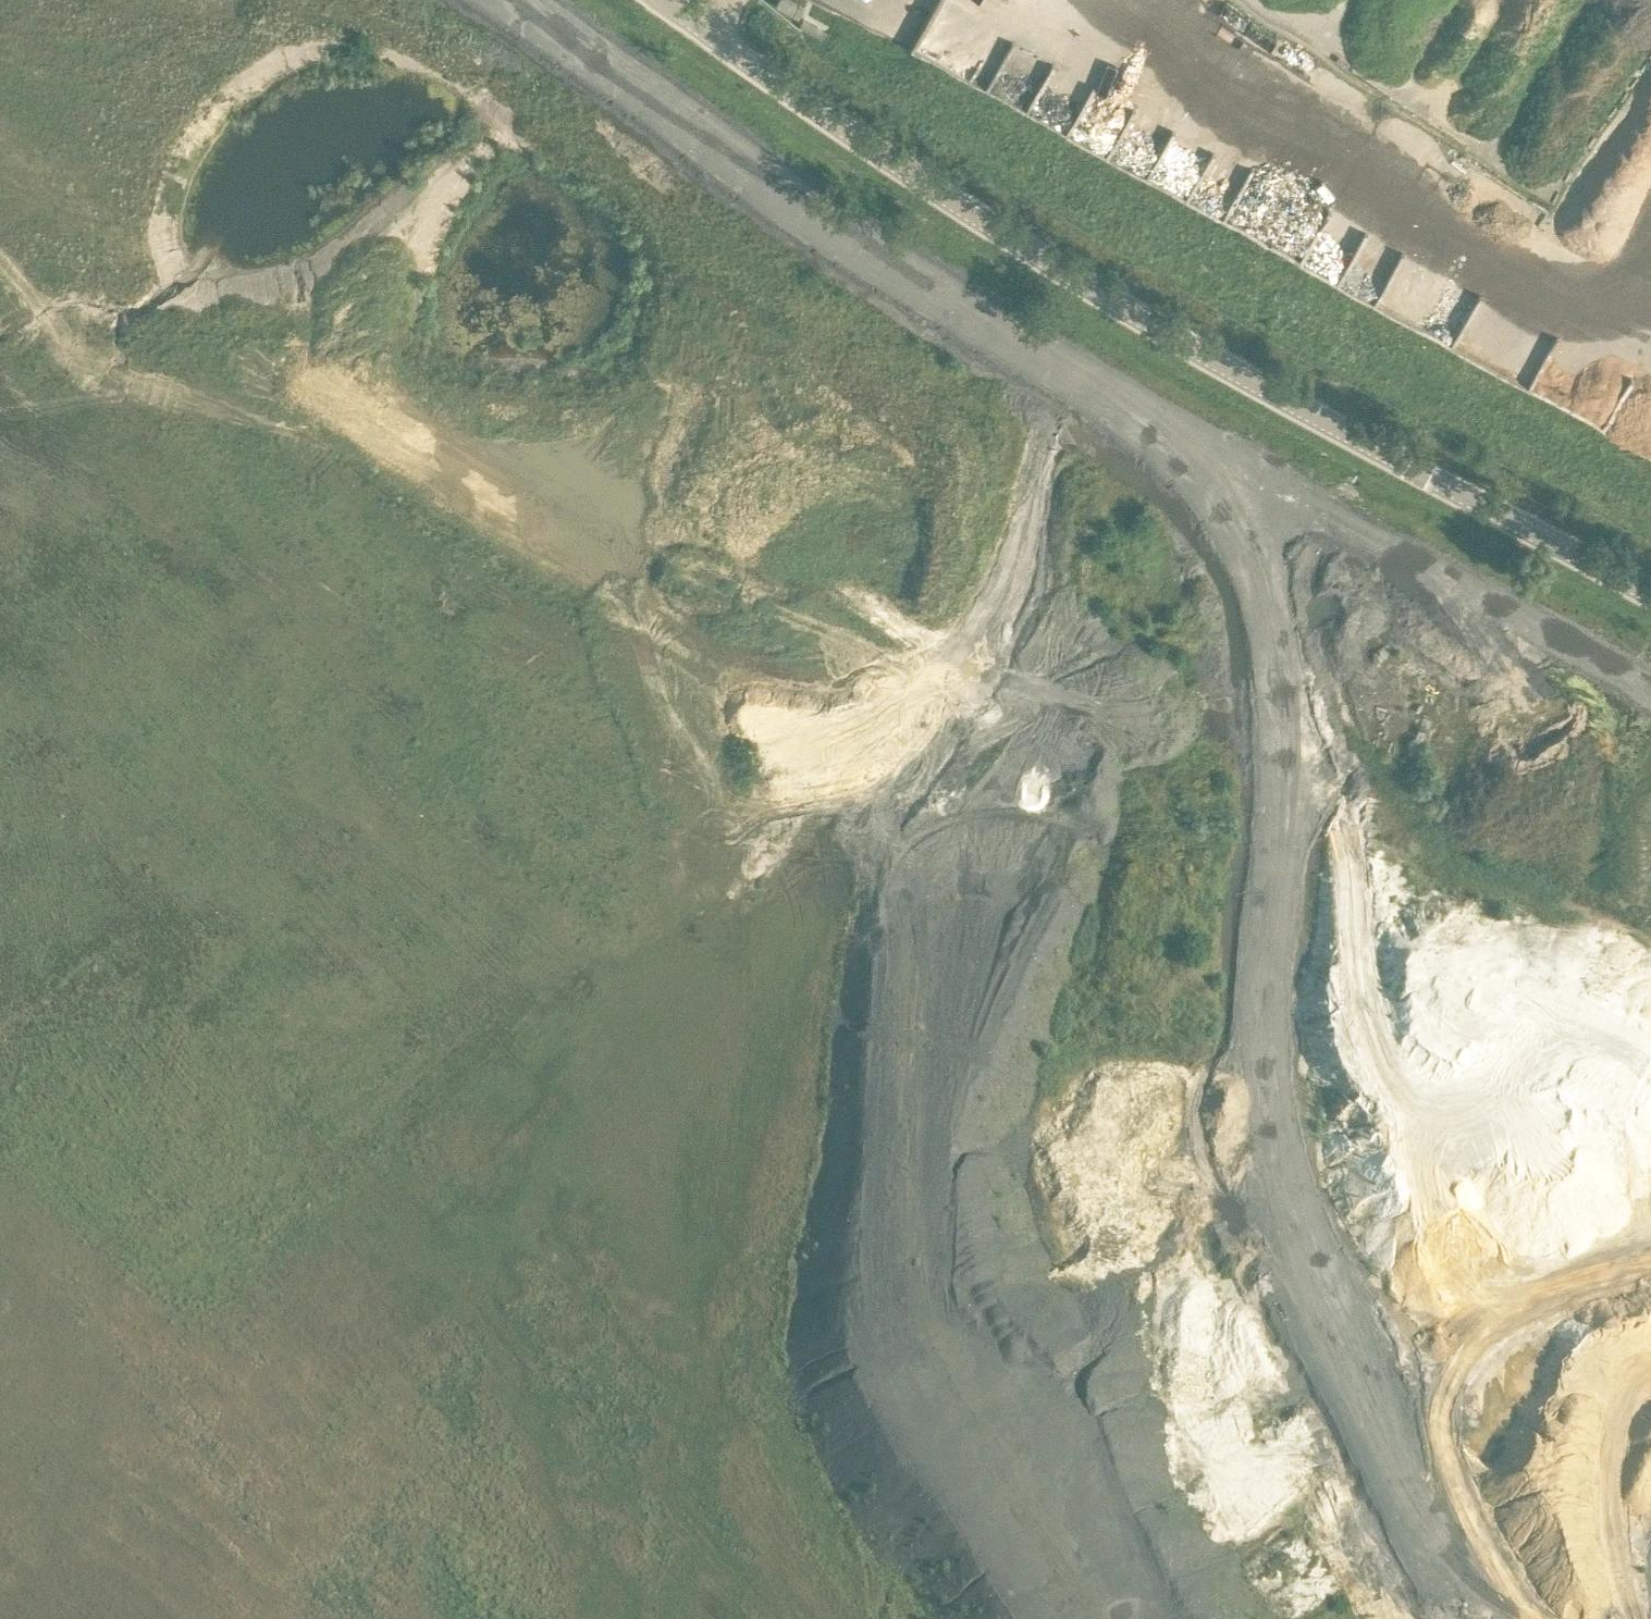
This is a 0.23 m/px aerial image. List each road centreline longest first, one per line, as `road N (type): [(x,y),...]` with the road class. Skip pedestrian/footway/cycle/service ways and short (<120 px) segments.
road 1 (tertiary): [(1650,595),(1239,374),(943,197),(663,0)]

